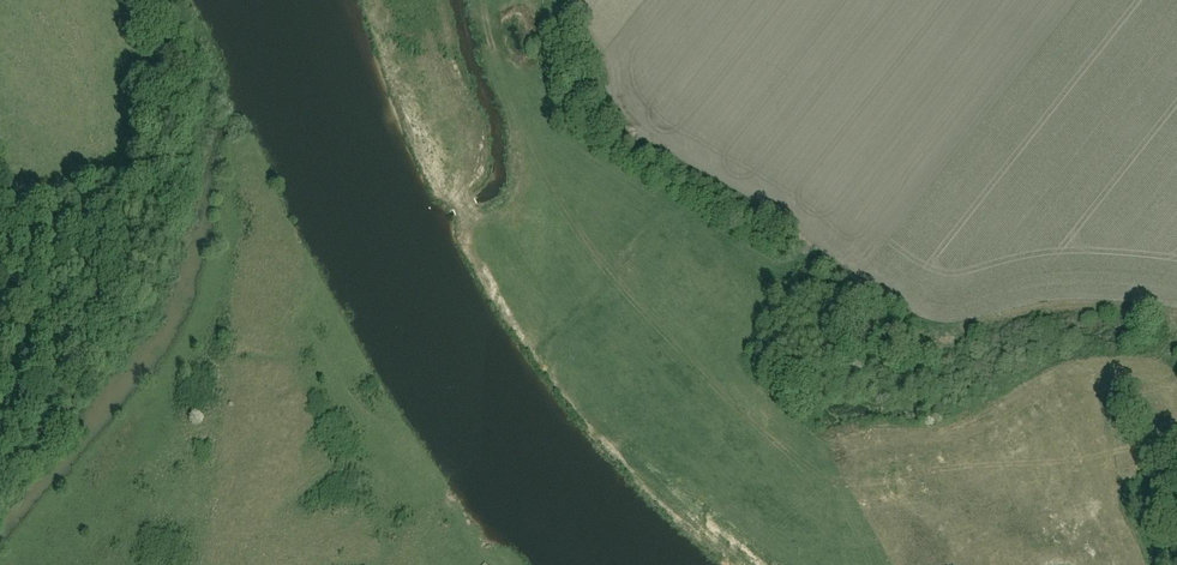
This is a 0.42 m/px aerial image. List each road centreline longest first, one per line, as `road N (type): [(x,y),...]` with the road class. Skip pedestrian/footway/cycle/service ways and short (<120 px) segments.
road 1 (track): [(0,210),(17,278),(23,354),(22,441),(9,464)]

